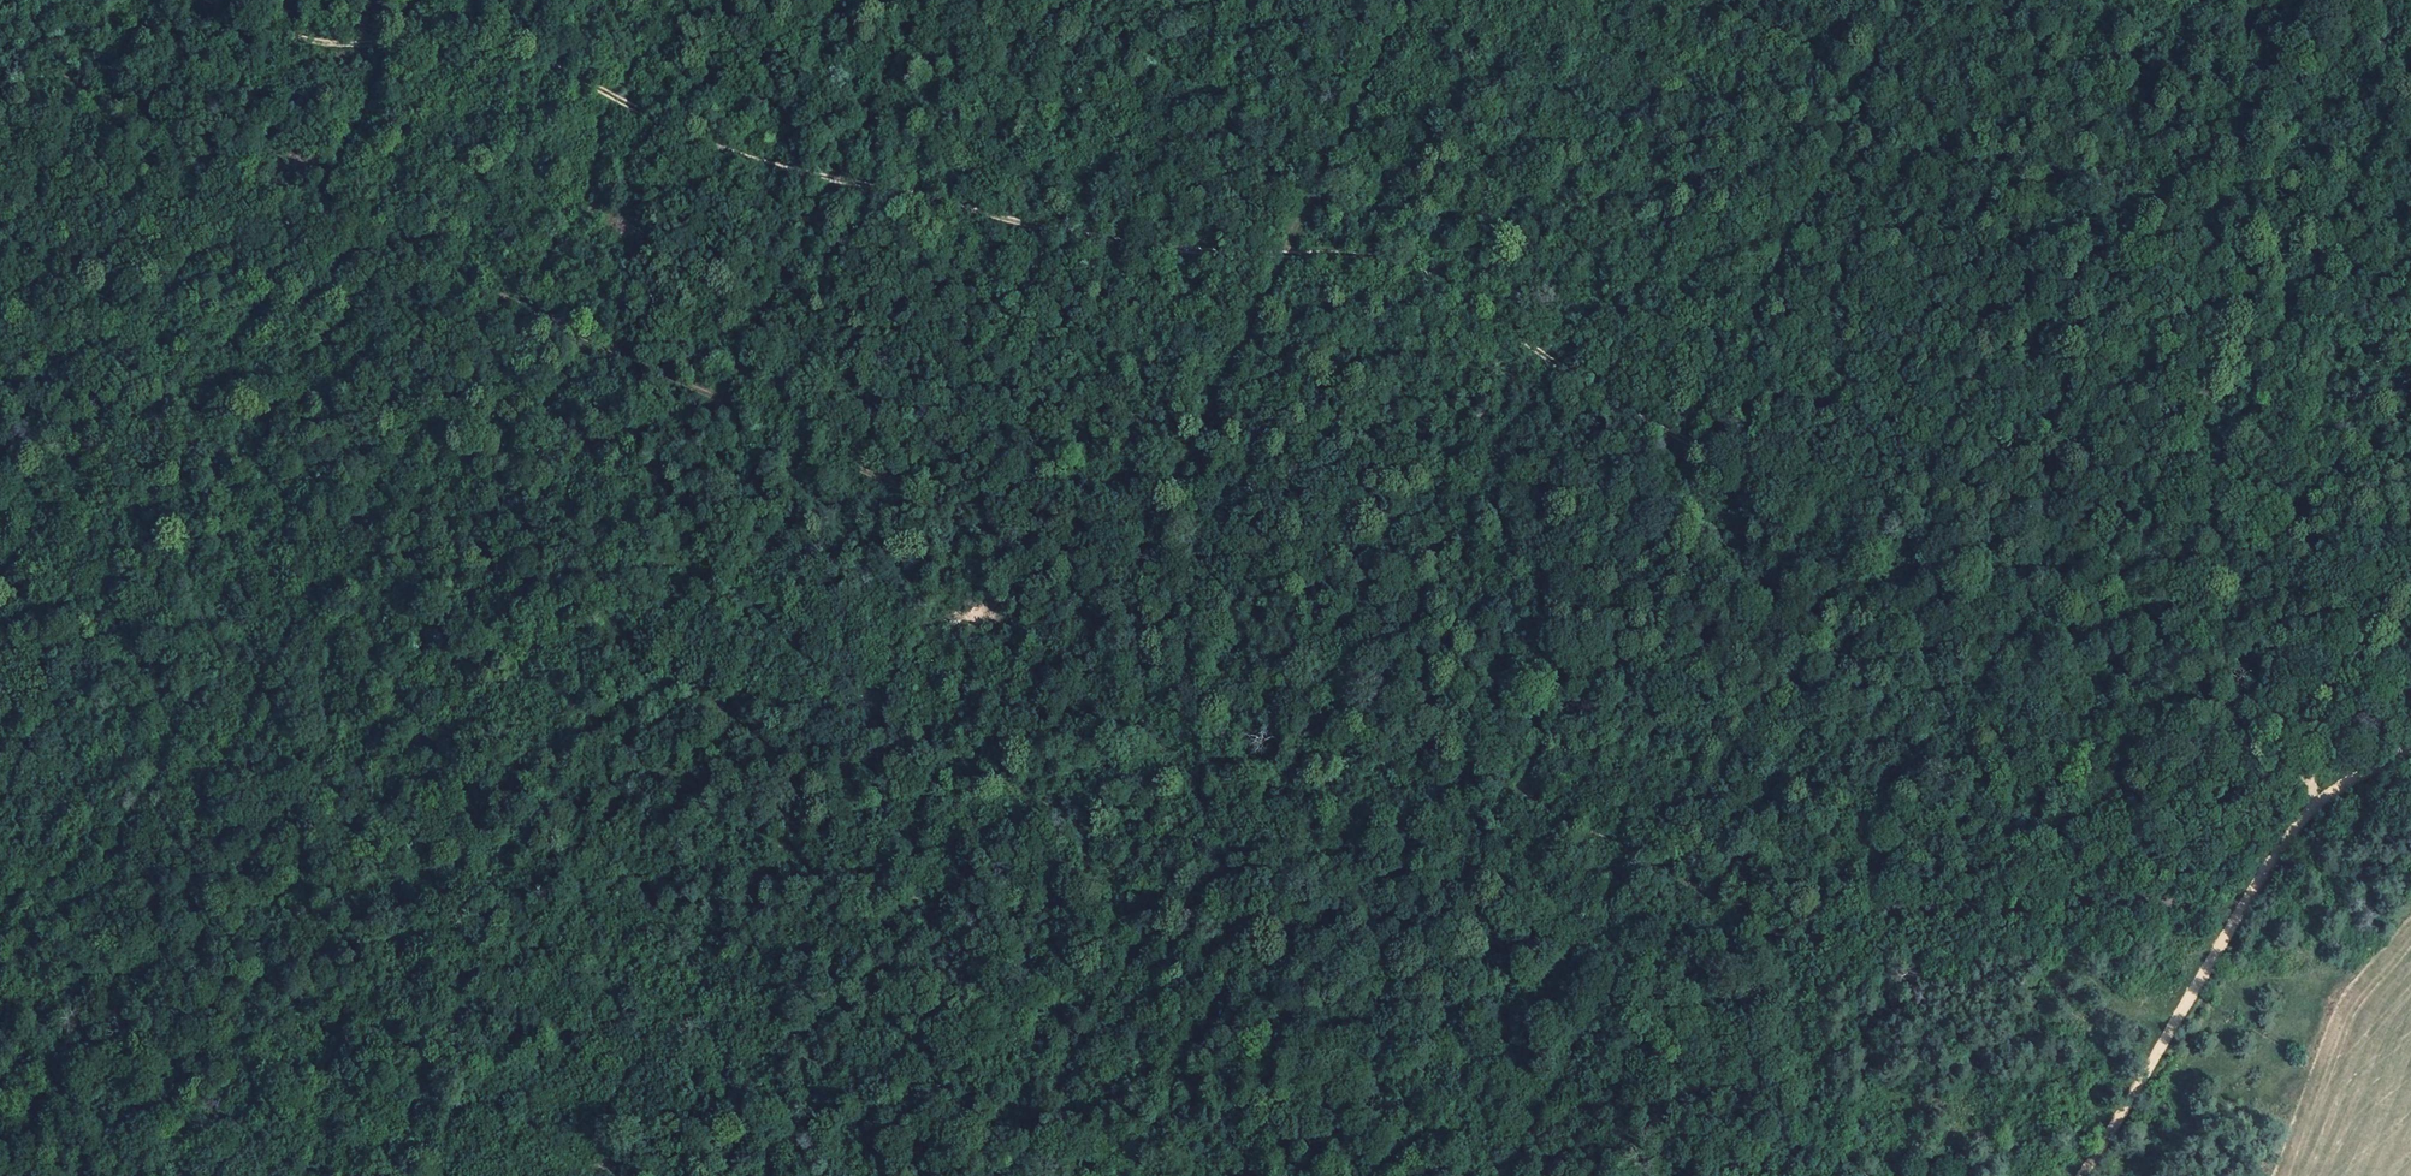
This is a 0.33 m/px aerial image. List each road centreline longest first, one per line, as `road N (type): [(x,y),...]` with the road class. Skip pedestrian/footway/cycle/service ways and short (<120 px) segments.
road 1 (track): [(2080,1175),(2297,820),(2410,747)]
road 2 (track): [(335,1175),(0,992)]

